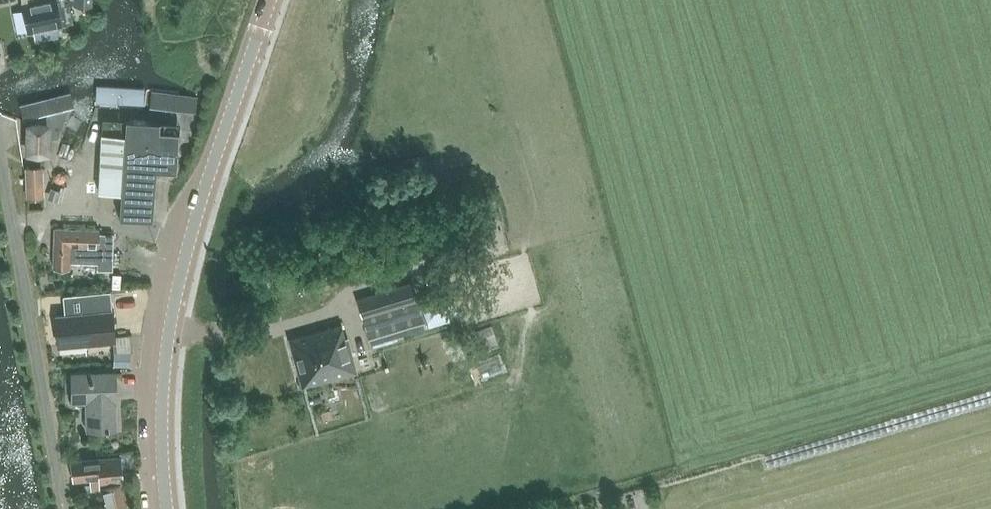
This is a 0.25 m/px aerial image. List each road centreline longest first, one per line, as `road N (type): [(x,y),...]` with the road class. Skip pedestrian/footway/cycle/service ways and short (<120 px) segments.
road 1 (secondary): [(167,508),(162,429),(170,332),(195,222),(270,0)]
road 2 (residential): [(65,508),(0,162)]

